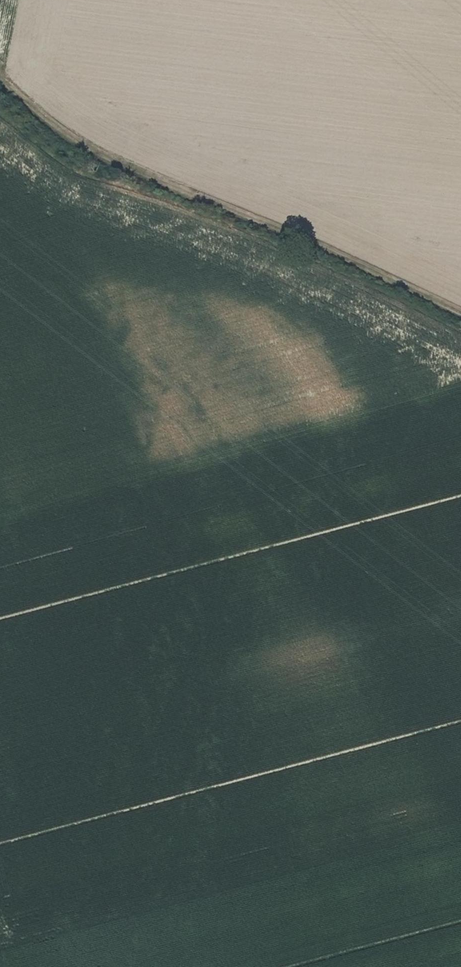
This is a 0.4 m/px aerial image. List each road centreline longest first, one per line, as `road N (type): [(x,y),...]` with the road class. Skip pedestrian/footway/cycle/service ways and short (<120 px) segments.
road 1 (track): [(460,313),(105,162),(59,134),(0,80)]

